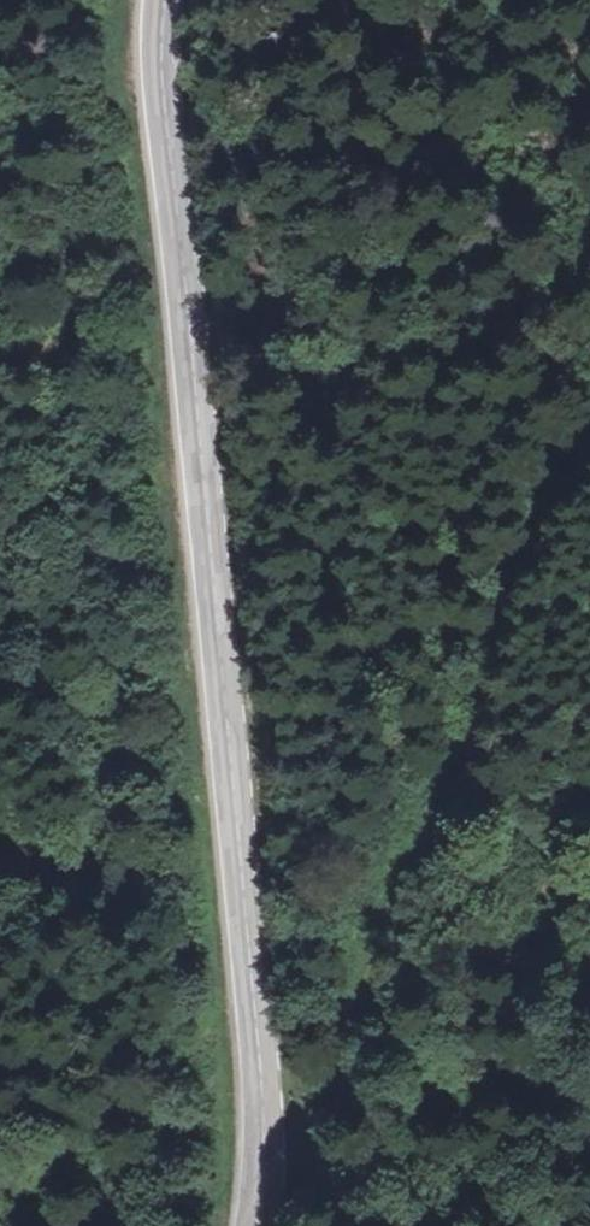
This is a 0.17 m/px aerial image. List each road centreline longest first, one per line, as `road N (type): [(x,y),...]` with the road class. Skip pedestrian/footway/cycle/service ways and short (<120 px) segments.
road 1 (secondary): [(166,0),(165,116),(194,324),(270,1158),(265,1225)]
road 2 (track): [(265,1102),(325,1057),(453,800),(529,533),(589,460)]

